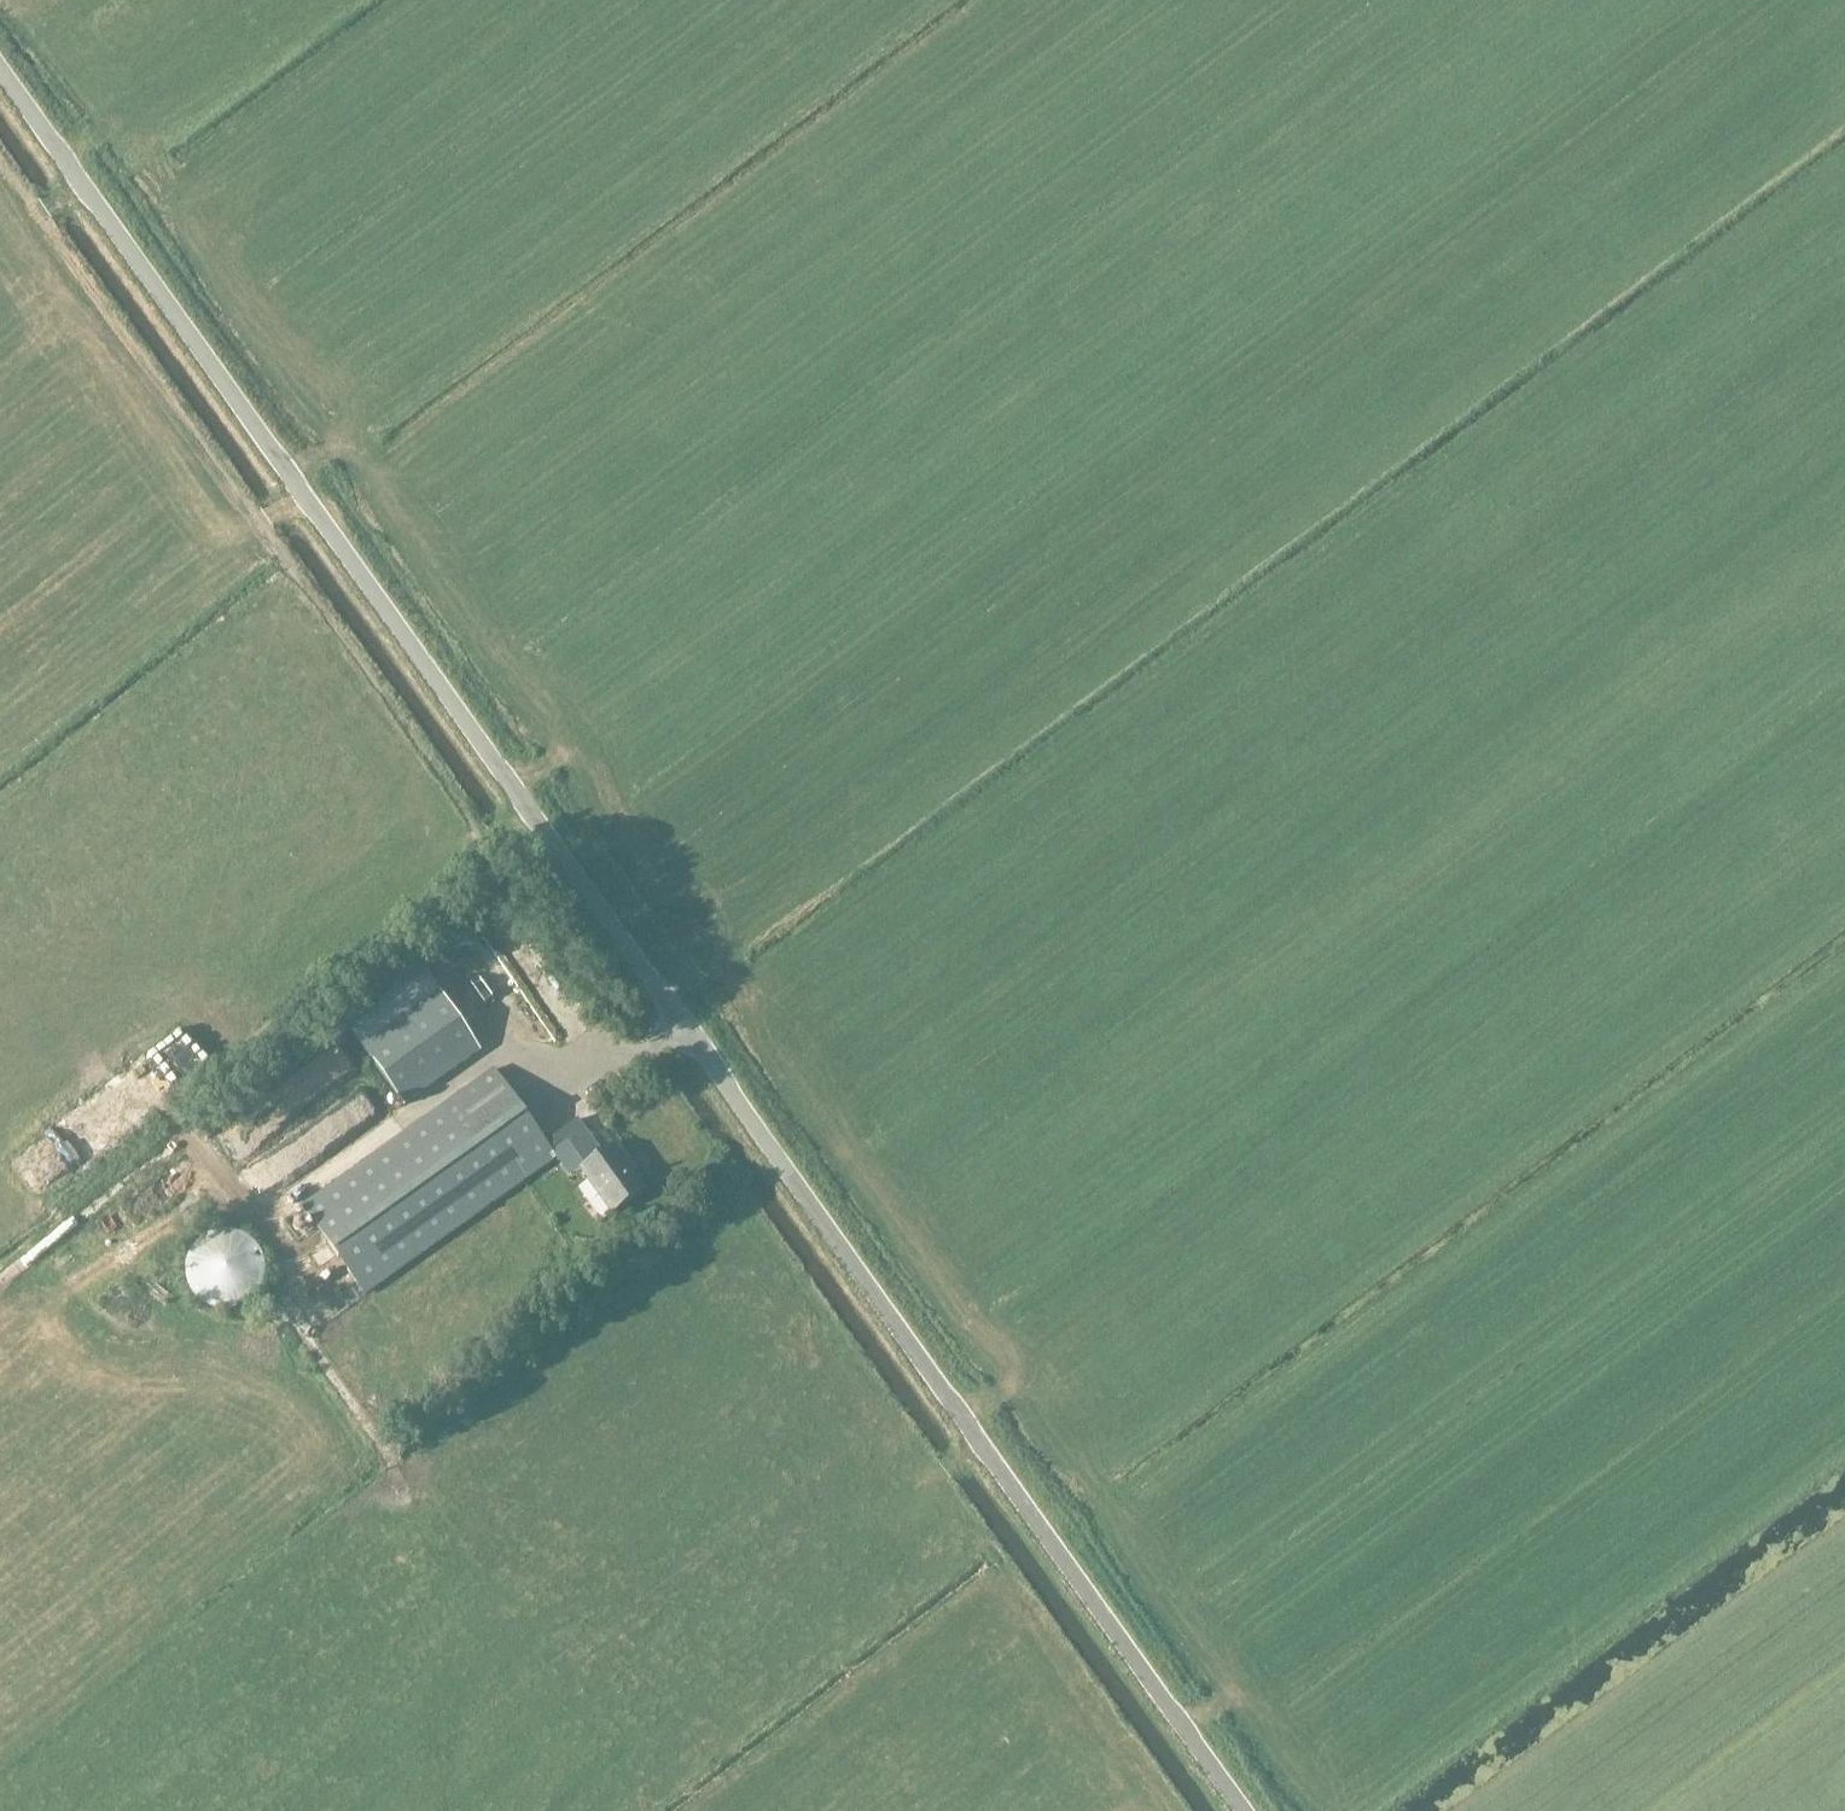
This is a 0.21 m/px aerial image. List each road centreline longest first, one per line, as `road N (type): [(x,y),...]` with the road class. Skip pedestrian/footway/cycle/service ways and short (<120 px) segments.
road 1 (unclassified): [(1241,1810),(0,73)]

